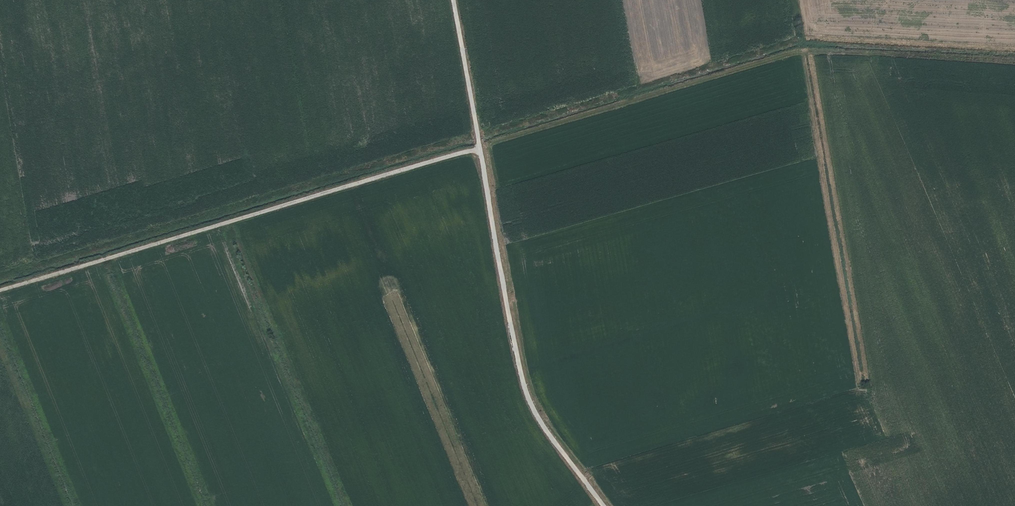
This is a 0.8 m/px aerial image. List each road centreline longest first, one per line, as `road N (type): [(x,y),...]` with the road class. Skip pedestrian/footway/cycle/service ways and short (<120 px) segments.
road 1 (track): [(602,505),(529,403),(452,0)]
road 2 (track): [(0,290),(479,151)]

